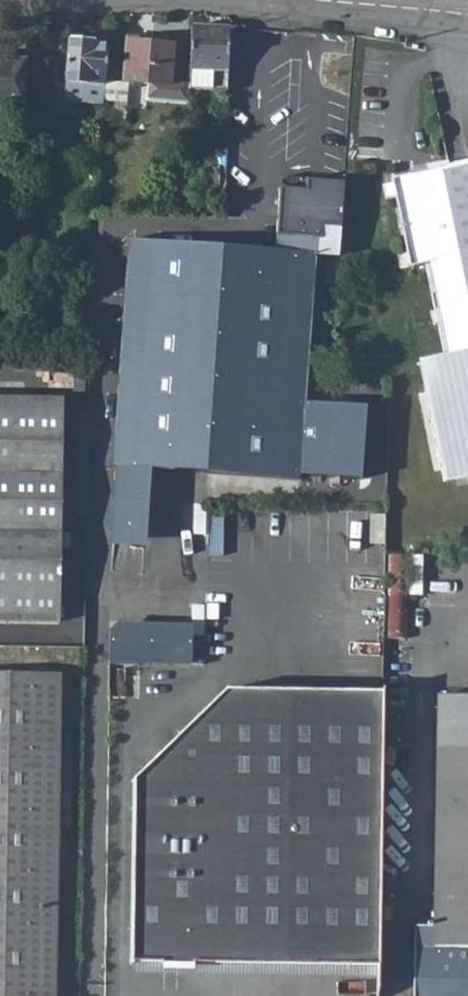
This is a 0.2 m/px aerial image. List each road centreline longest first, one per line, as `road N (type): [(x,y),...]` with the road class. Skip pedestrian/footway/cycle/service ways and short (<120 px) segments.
road 1 (residential): [(212,0),(467,26)]

